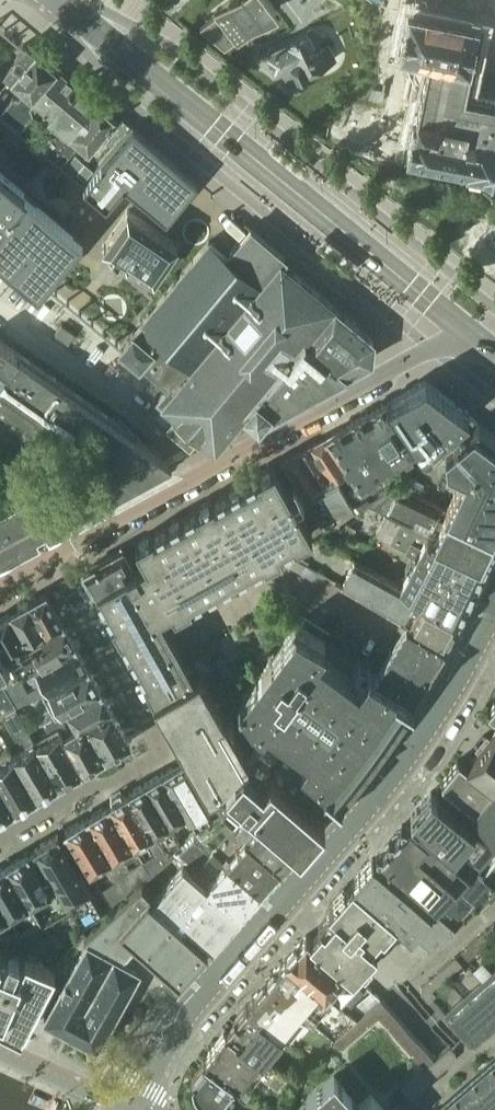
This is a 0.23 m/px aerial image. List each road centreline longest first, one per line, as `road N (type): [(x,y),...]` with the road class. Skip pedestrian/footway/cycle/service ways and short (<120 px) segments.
road 1 (tertiary): [(131,1109),(171,1032),(375,794),(439,706),(494,603)]
road 2 (tertiary): [(61,0),(469,332)]
road 3 (residential): [(469,332),(52,553)]
road 4 (residential): [(0,838),(154,758),(154,739),(52,553)]
road 5 (tertiary): [(121,1109),(0,1055)]

